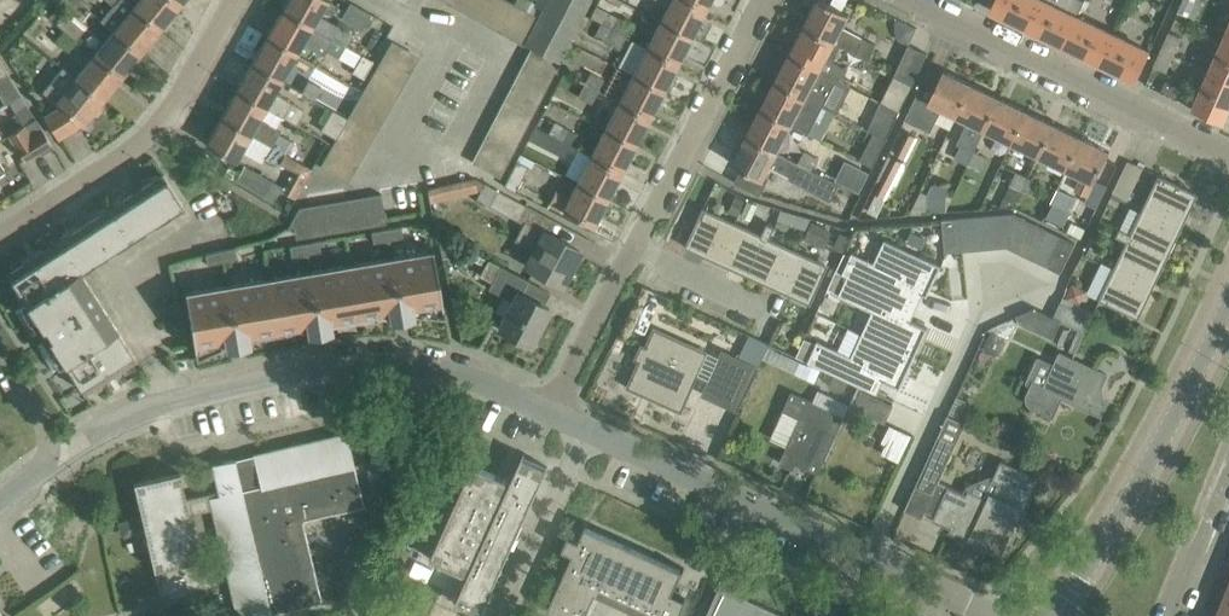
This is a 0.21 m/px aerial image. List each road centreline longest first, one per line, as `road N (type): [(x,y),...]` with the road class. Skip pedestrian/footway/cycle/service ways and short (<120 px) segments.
road 1 (residential): [(550,410),(420,364),(328,364),(161,404),(62,454)]
road 2 (residential): [(996,615),(550,410)]
road 3 (residential): [(1058,615),(1174,415),(1228,299)]
road 4 (residential): [(1228,151),(915,0)]
road 5 (unclassified): [(0,237),(137,148),(233,0)]
road 6 (residential): [(636,247),(762,0)]
road 7 (residential): [(550,410),(636,247)]
road 8 (unclassified): [(636,247),(779,313)]
road 9 (residential): [(1172,615),(1228,474)]

